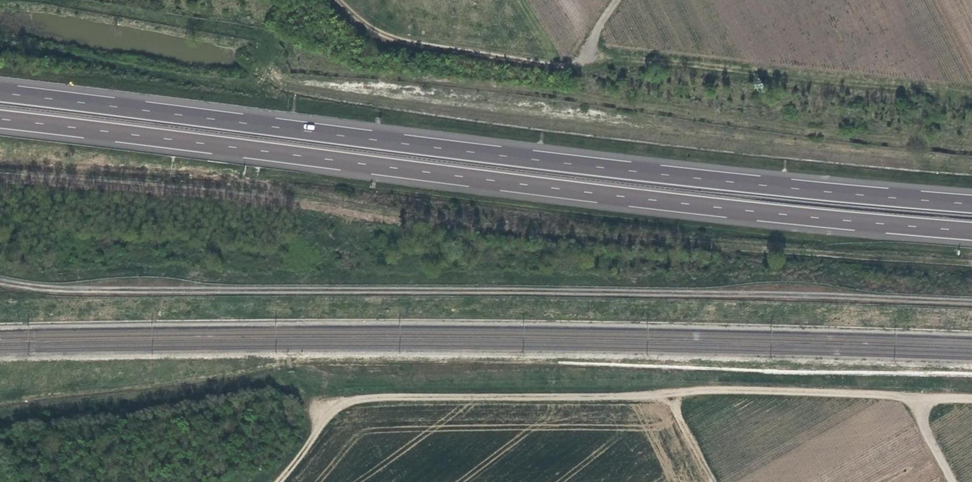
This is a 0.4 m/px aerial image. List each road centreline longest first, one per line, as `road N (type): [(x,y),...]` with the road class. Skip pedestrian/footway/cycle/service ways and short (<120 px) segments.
road 1 (motorway): [(0,119),(768,213),(971,230)]
road 2 (motorway): [(971,204),(0,94)]
road 3 (track): [(279,481),(329,415),(361,398),(971,397)]
road 4 (track): [(338,0),(381,38),(579,67),(623,0)]

